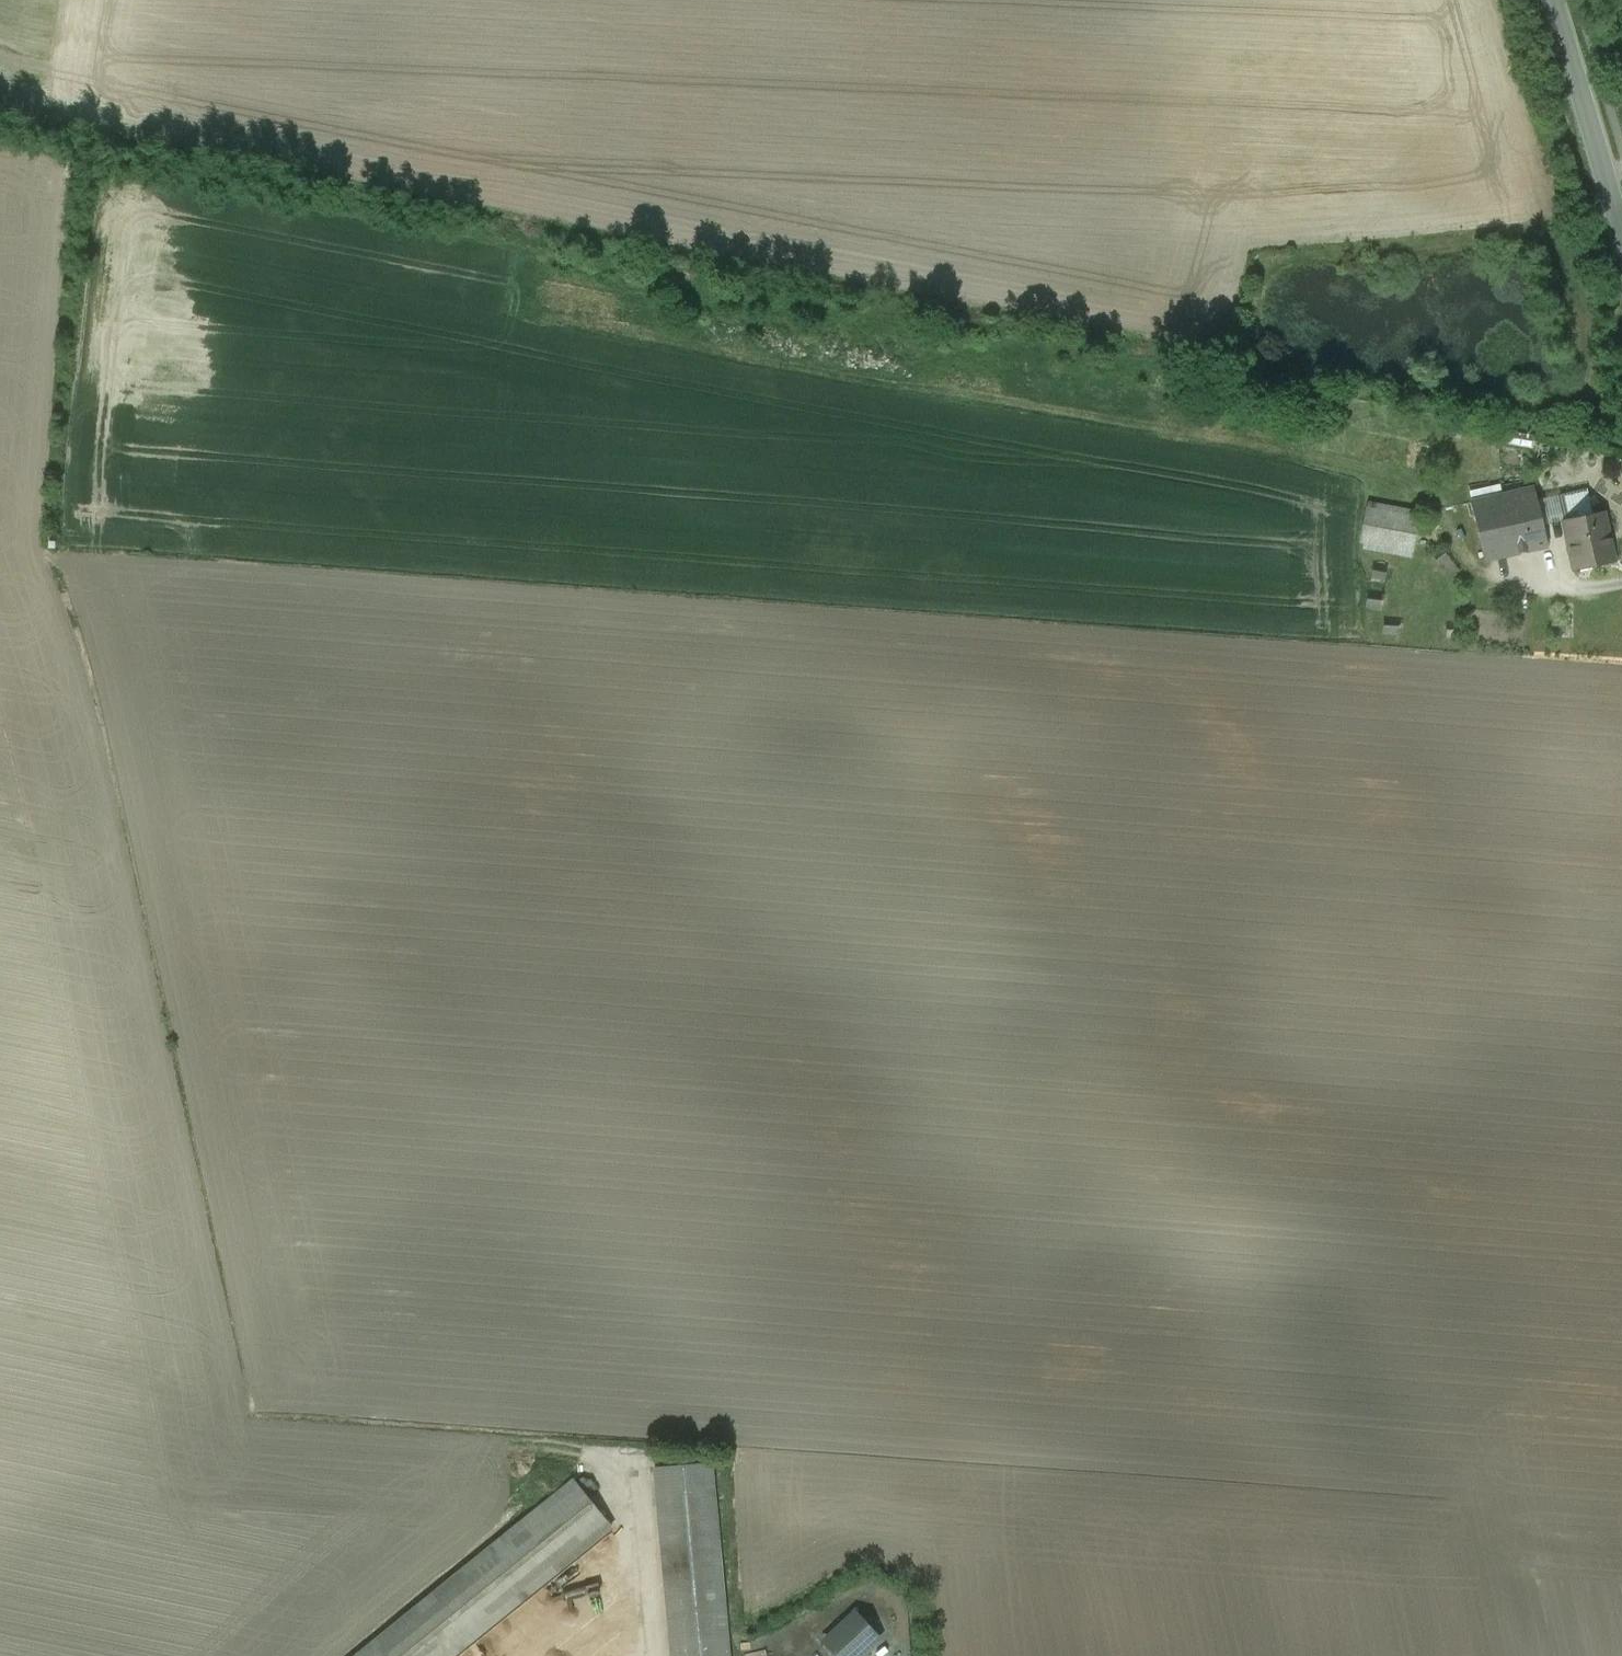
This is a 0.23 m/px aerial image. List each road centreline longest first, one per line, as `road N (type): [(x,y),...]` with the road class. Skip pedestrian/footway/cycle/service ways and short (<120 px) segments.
road 1 (tertiary): [(1621,243),(1551,0)]

